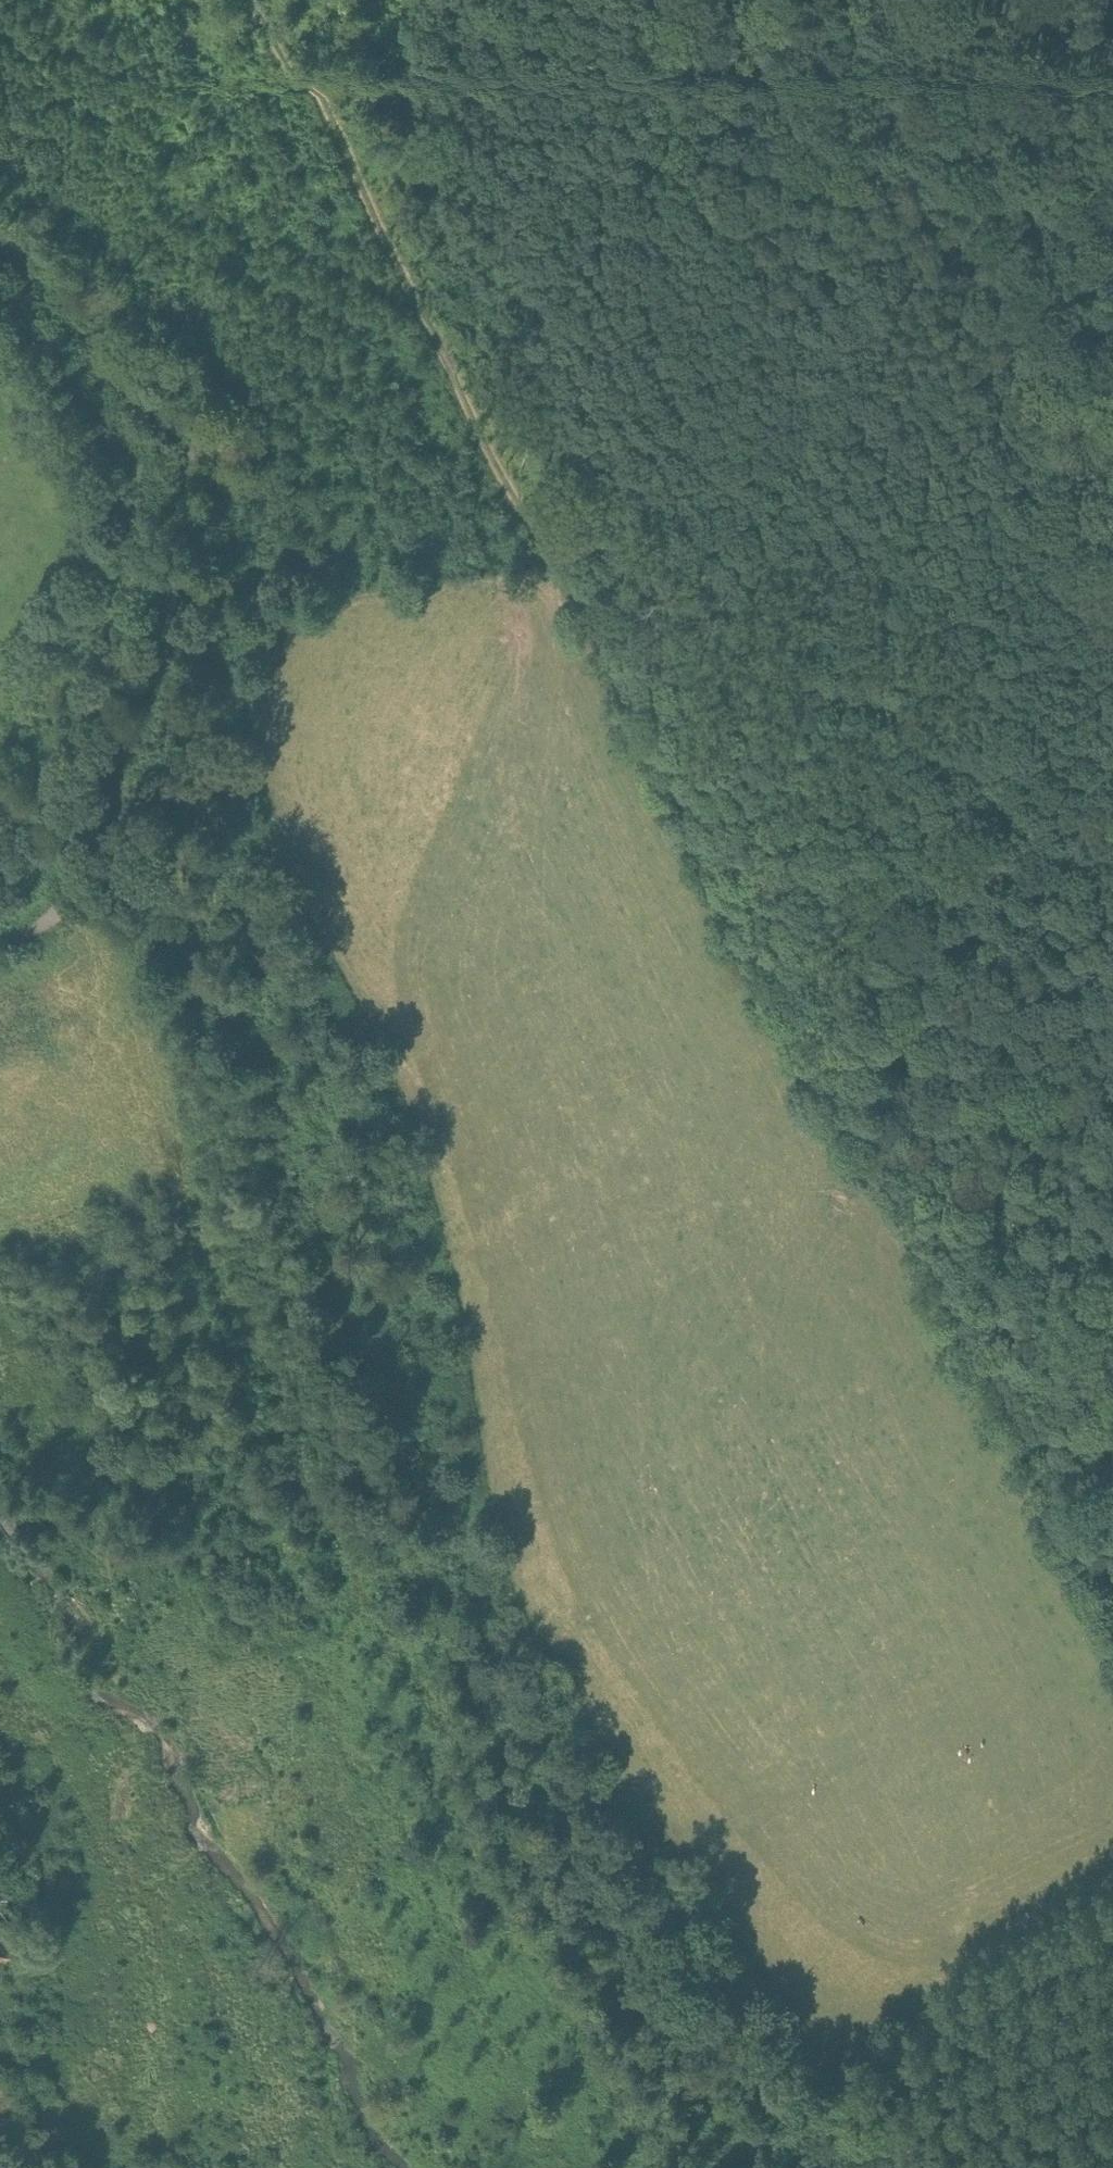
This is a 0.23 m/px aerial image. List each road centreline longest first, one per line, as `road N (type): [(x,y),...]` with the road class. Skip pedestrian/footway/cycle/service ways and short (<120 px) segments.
road 1 (track): [(254,0),(329,121),(376,236),(538,551),(620,656),(781,995),(897,1130),(1047,1494),(1112,1600)]
road 2 (unclassified): [(0,940),(54,916),(73,887),(77,751),(95,656),(185,500),(188,479),(179,429),(0,223)]

